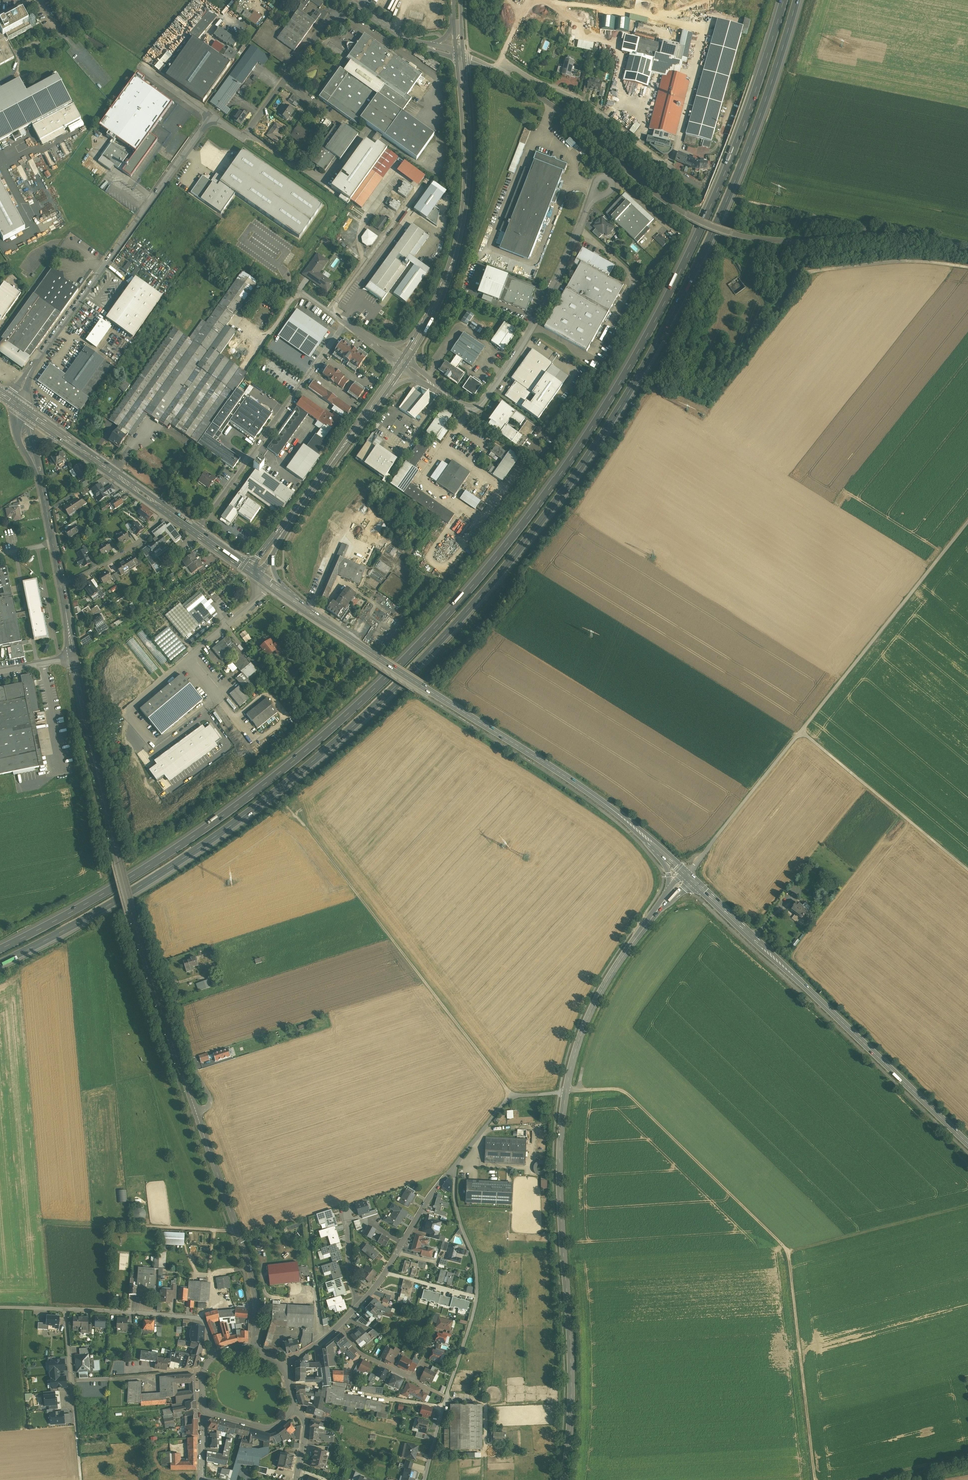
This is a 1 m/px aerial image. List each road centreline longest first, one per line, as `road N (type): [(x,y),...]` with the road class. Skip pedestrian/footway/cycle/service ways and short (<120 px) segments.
road 1 (motorway): [(0,967),(98,915),(256,811),(428,659),(515,560),(587,463),(674,322),(738,187),(800,0)]
road 2 (motorway): [(789,0),(749,125),(664,317),(578,457),(506,553),(418,652),(291,768),(180,850),(0,953)]
road 3 (unclassified): [(235,1225),(135,929),(74,659)]
road 4 (tertiary): [(493,70),(548,102),(667,204),(729,237),(783,246),(919,242),(967,249)]
road 5 (track): [(814,1479),(792,1254),(627,1093),(565,1091)]
road 6 (secondary): [(285,593),(572,780),(658,849)]
road 7 (track): [(967,520),(687,875)]
road 8 (secondary): [(687,875),(967,1145)]
road 9 (secondary): [(565,1091),(576,1378),(569,1479)]
road 10 (track): [(510,1097),(294,807)]
road 11 (residential): [(15,402),(210,116)]
road 12 (residential): [(599,193),(536,318),(481,403),(466,408),(419,376)]
road 13 (secondary): [(461,55),(464,213),(447,280),(417,338)]
road 14 (residential): [(345,323),(299,291),(292,276),(333,203),(243,138)]
road 15 (residential): [(345,323),(197,531)]
road 16 (residential): [(493,70),(498,62),(581,100),(704,190)]
road 17 (residential): [(445,1397),(478,1295),(452,1168)]
road 18 (secondary): [(669,896),(595,999),(565,1091)]
road 19 (track): [(800,730),(967,870)]
road 20 (track): [(780,313),(808,274),(916,264),(967,269)]
road 21 (track): [(792,1254),(967,1210)]
road 22 (residential): [(66,1309),(199,1318),(214,1355)]
road 23 (secondary): [(383,389),(285,529)]
road 24 (residential): [(452,1168),(360,1303)]
road 25 (secondary): [(36,416),(167,509)]
road 26 (residential): [(243,138),(331,15)]
road 27 (residential): [(565,1091),(505,1101),(452,1168)]
road 28 (residential): [(61,586),(143,539),(167,509)]
road 29 (track): [(753,204),(871,233),(876,243)]
road 30 (residential): [(445,1397),(361,1354),(337,1325)]
road 31 (unclassified): [(61,586),(34,461)]
road 32 (residential): [(255,1349),(255,1295),(235,1225)]

